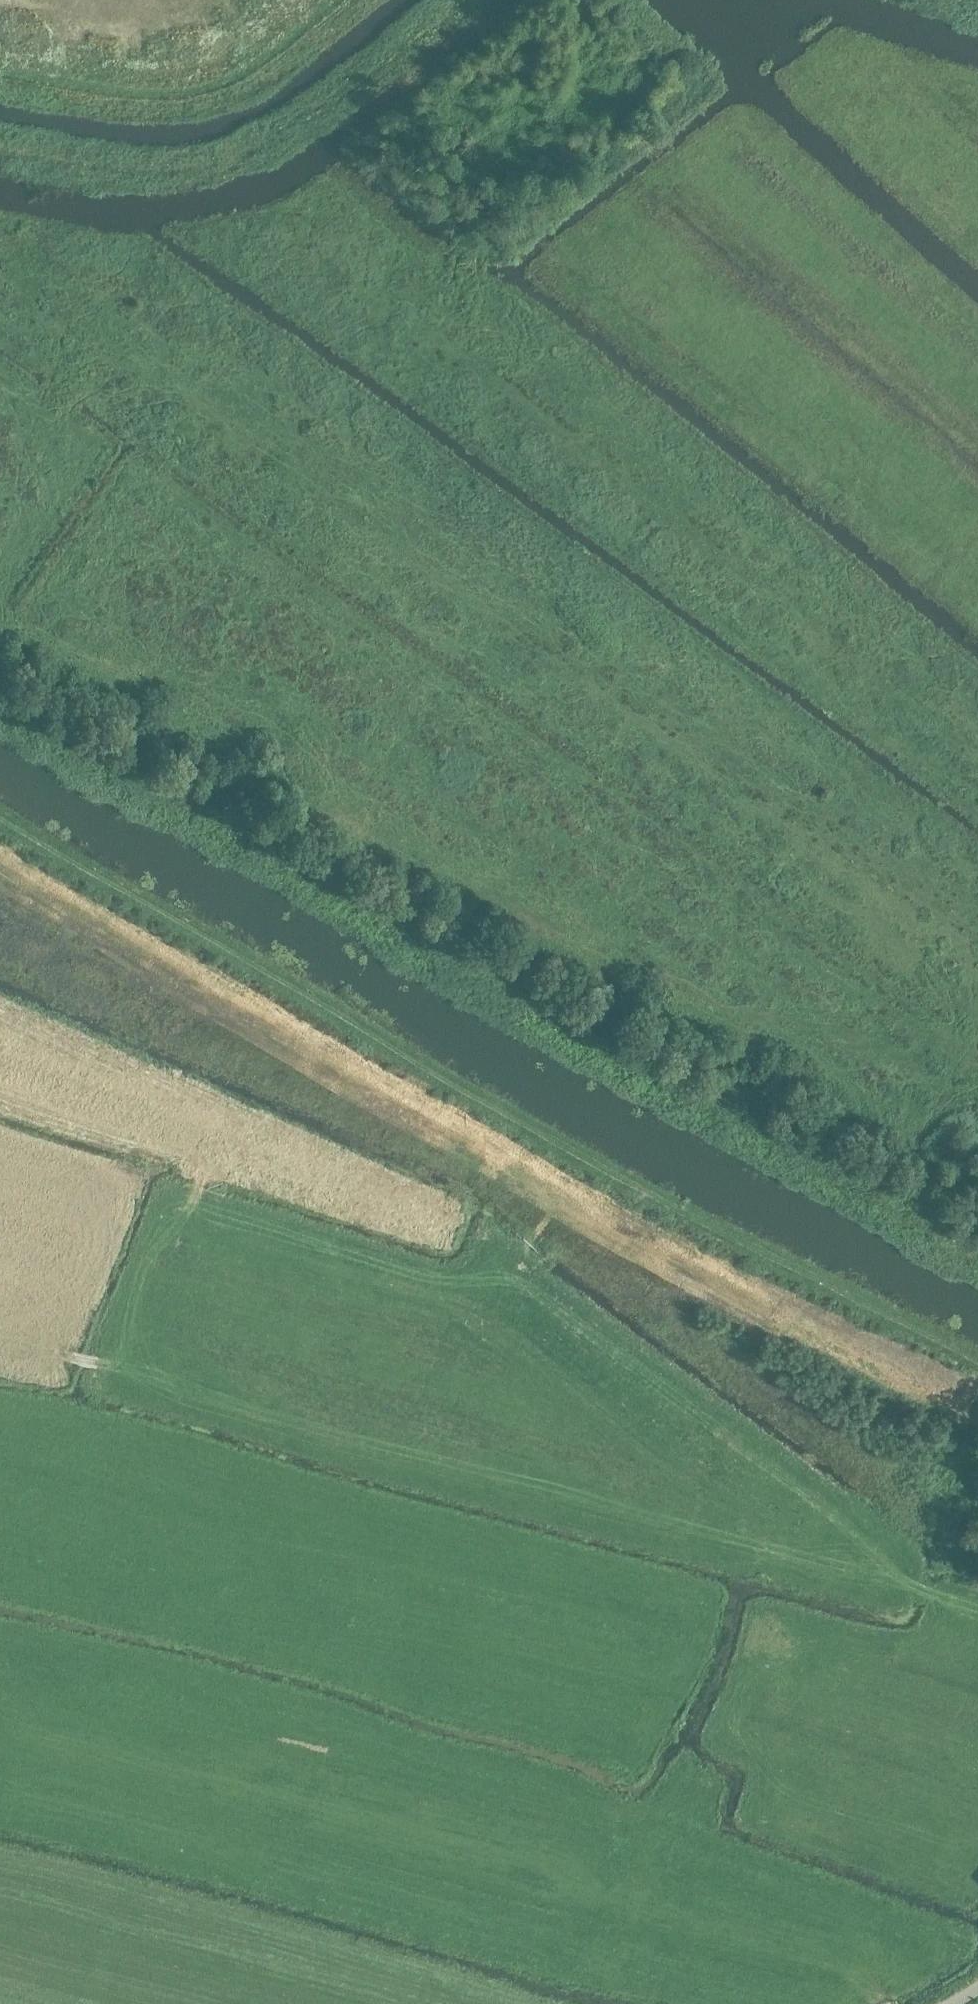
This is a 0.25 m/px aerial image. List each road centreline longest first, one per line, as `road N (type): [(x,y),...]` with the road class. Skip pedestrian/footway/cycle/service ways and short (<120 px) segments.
road 1 (track): [(0,879),(509,1182),(512,1219),(479,1299),(913,1589),(480,1454),(0,1335)]
road 2 (track): [(466,2003),(0,1876)]
road 3 (track): [(751,1954),(883,2003)]

